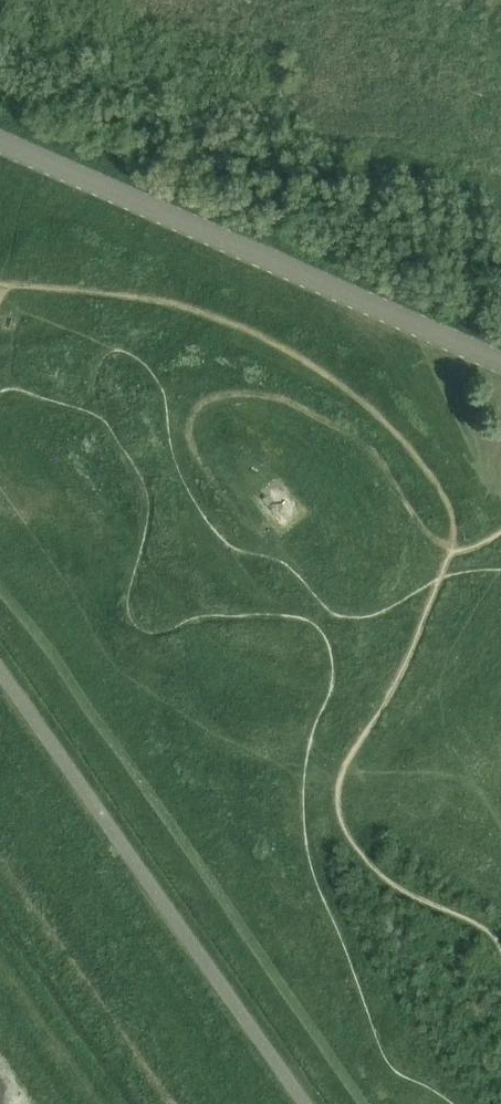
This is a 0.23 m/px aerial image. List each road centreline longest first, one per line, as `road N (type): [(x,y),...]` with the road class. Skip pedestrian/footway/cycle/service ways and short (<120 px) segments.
road 1 (track): [(451,1103),(381,1044),(314,882),(305,782),(333,688),(329,645),(305,619),(233,617),(153,628),(140,620),(136,585),(156,487),(104,419)]
road 2 (unclassified): [(500,363),(0,141)]

